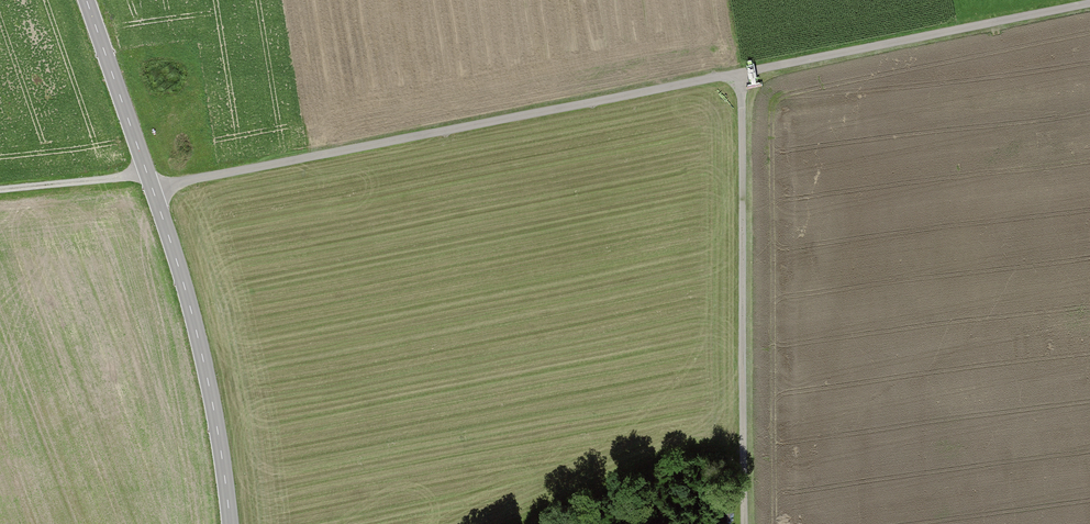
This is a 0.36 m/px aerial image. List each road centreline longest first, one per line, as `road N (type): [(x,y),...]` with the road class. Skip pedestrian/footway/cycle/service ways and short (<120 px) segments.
road 1 (unclassified): [(153,189),(1089,5)]
road 2 (track): [(743,75),(746,523)]
road 3 (tertiary): [(153,189),(203,352),(232,523)]
road 4 (tertiary): [(87,0),(153,189)]
road 5 (track): [(0,187),(148,173)]

